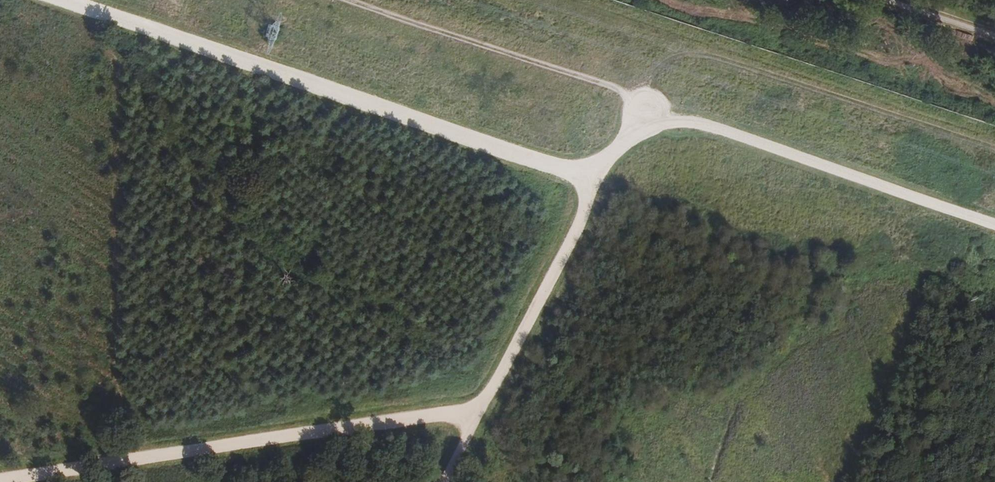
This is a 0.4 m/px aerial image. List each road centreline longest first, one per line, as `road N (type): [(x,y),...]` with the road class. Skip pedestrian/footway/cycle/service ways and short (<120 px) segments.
road 1 (track): [(603,167),(542,165),(65,0)]
road 2 (track): [(0,479),(413,416),(470,419)]
road 3 (track): [(639,100),(441,481)]
road 4 (track): [(994,224),(639,100)]
road 5 (track): [(340,0),(639,100)]

